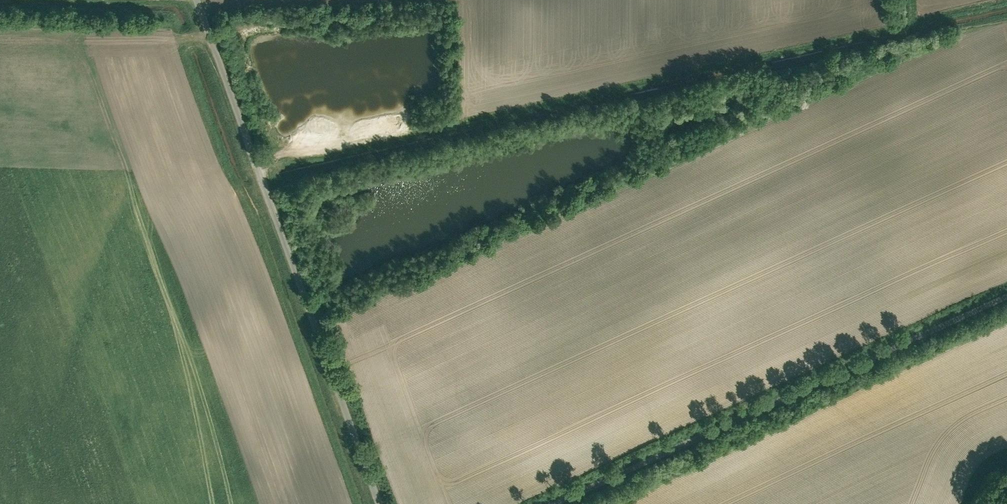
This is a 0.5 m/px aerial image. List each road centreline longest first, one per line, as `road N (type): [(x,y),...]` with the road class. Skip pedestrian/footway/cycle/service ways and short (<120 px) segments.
road 1 (residential): [(196,0),(380,503)]
road 2 (residential): [(1006,296),(546,503)]

